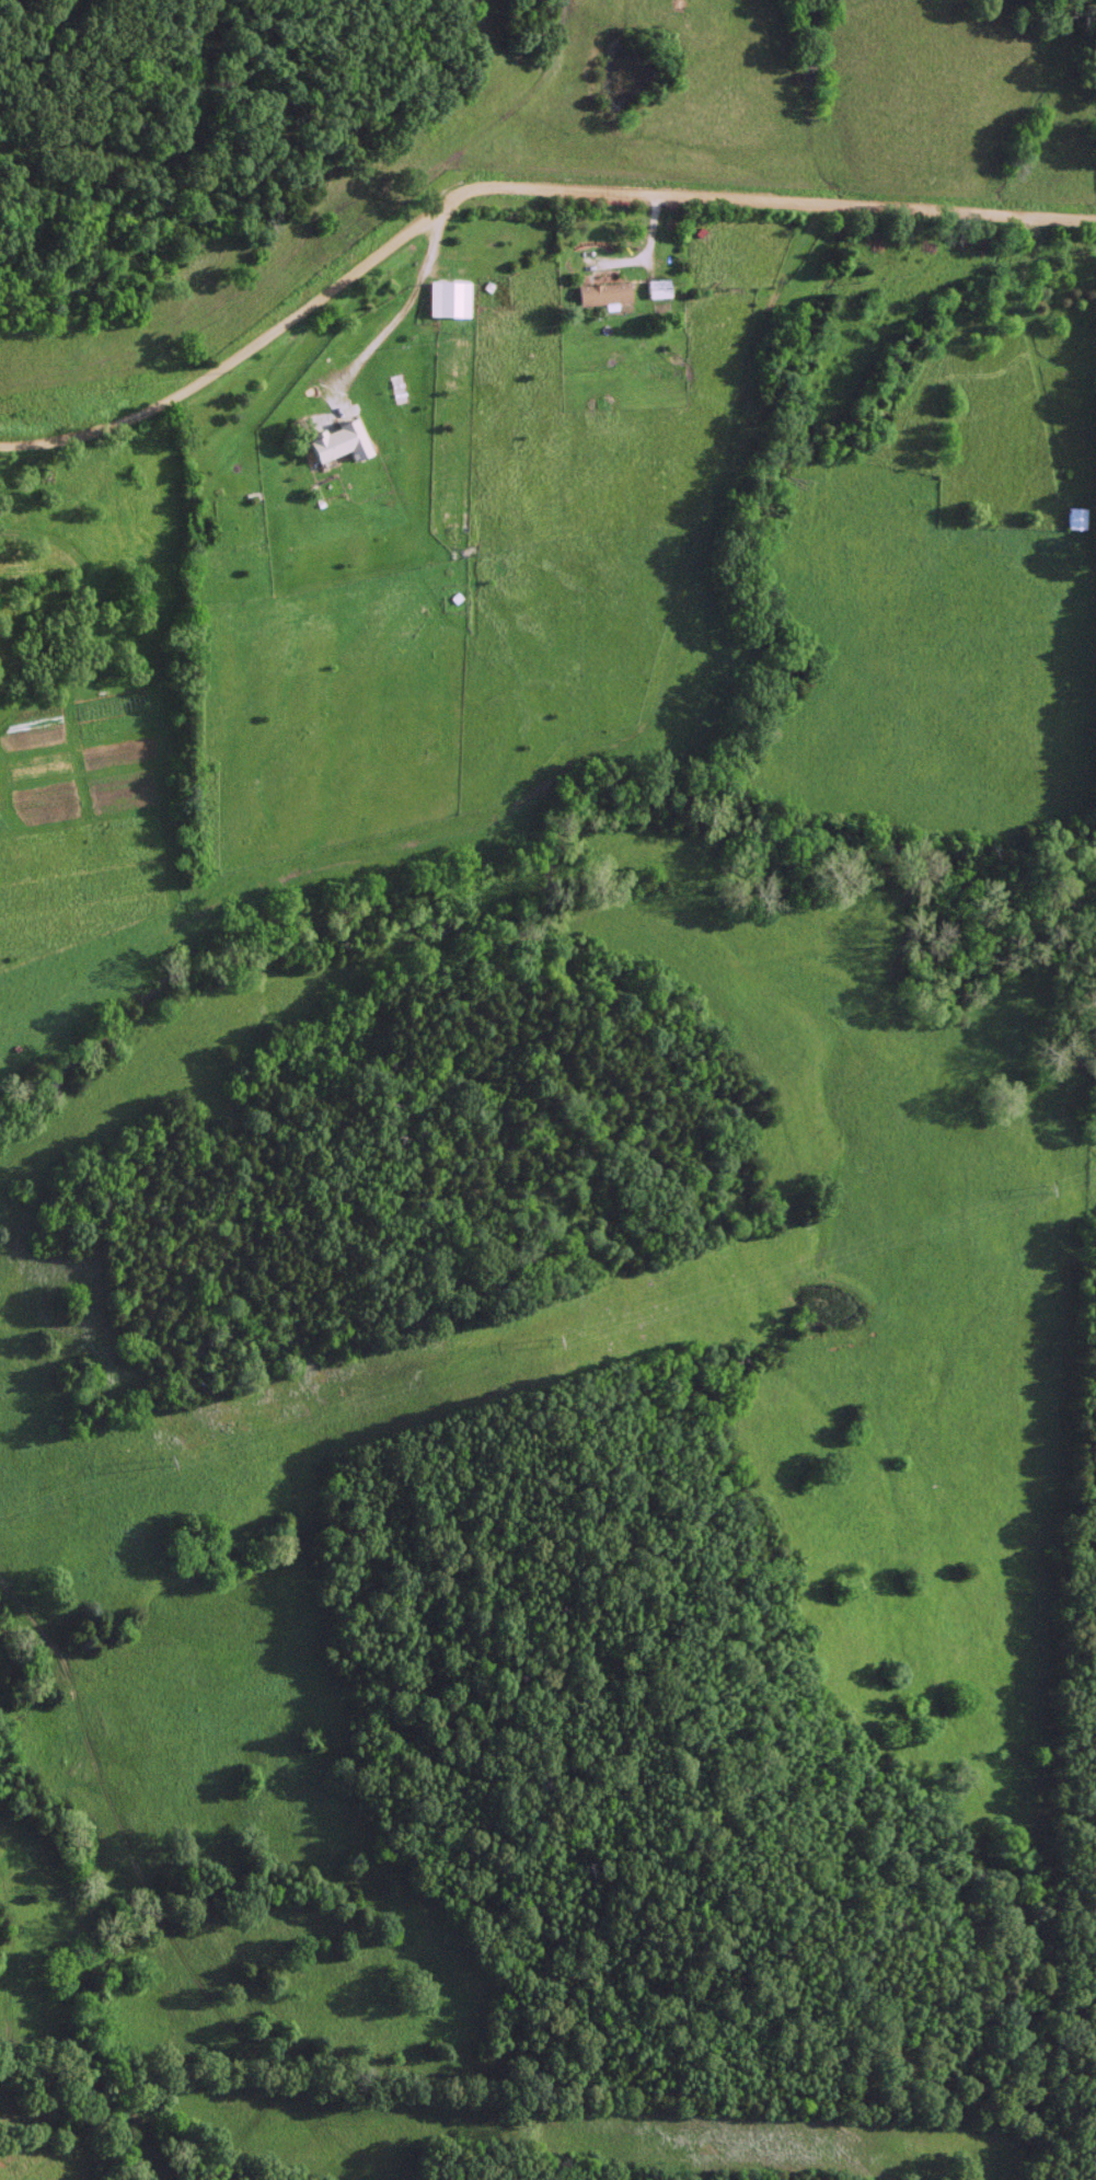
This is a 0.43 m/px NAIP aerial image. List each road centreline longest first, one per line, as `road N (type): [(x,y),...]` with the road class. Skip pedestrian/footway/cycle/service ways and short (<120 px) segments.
road 1 (residential): [(0,446),(59,439),(151,413),(211,379),(453,191),(599,189),(1095,224)]

